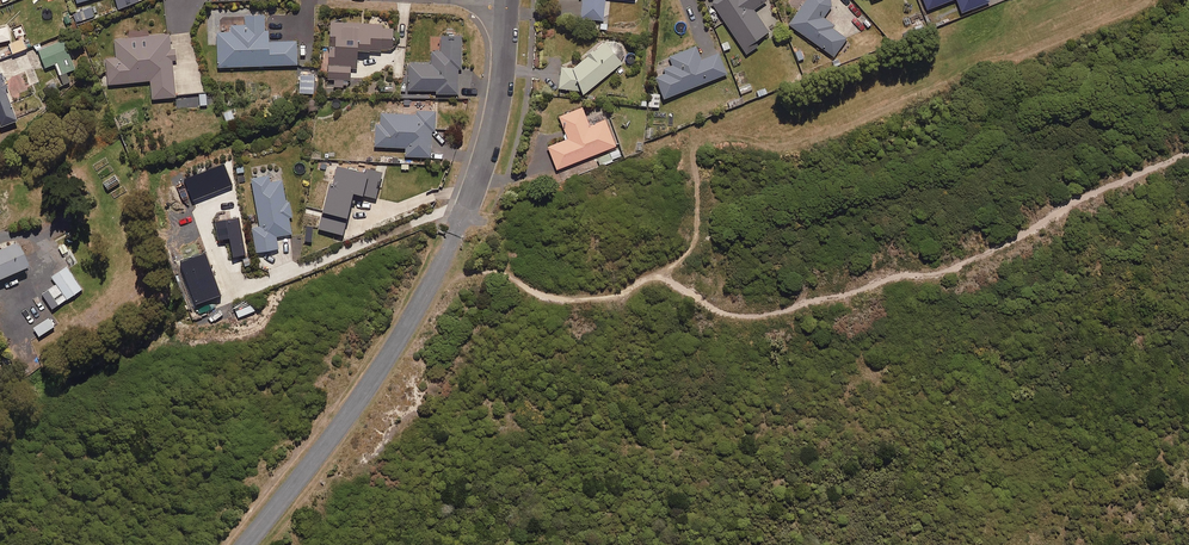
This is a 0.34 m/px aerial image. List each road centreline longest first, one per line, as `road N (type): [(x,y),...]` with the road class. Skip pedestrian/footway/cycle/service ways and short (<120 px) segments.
road 1 (unclassified): [(240,544),(366,390),(446,255),(494,128),(507,0)]

